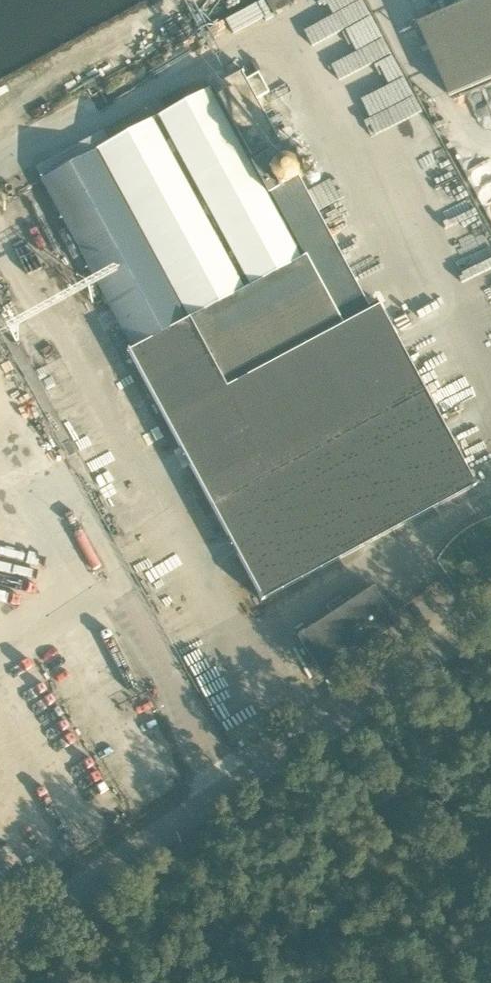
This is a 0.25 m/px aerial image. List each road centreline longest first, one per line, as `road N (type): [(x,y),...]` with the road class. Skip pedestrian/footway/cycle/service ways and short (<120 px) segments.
road 1 (unclassified): [(0,937),(490,618)]

